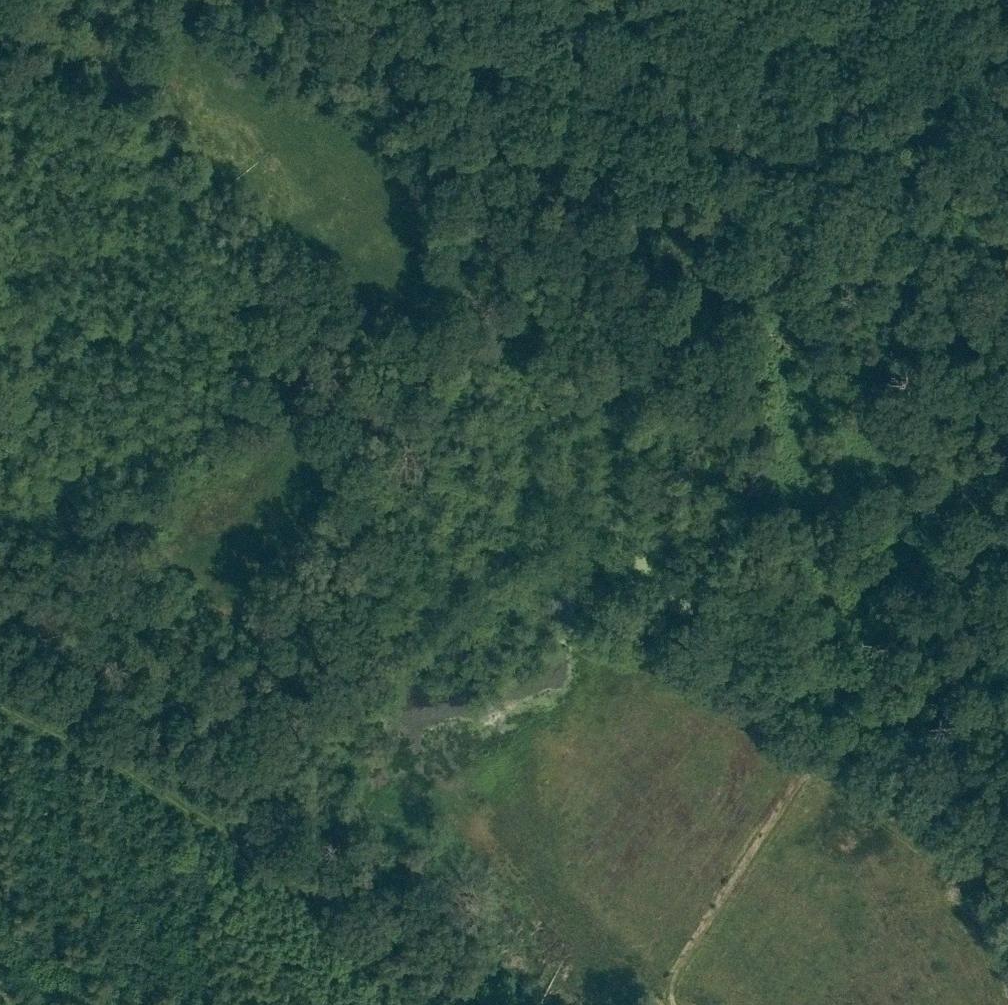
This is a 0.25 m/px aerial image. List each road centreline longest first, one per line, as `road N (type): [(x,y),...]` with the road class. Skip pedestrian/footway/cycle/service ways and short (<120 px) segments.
road 1 (track): [(428,1004),(213,820),(0,692)]

